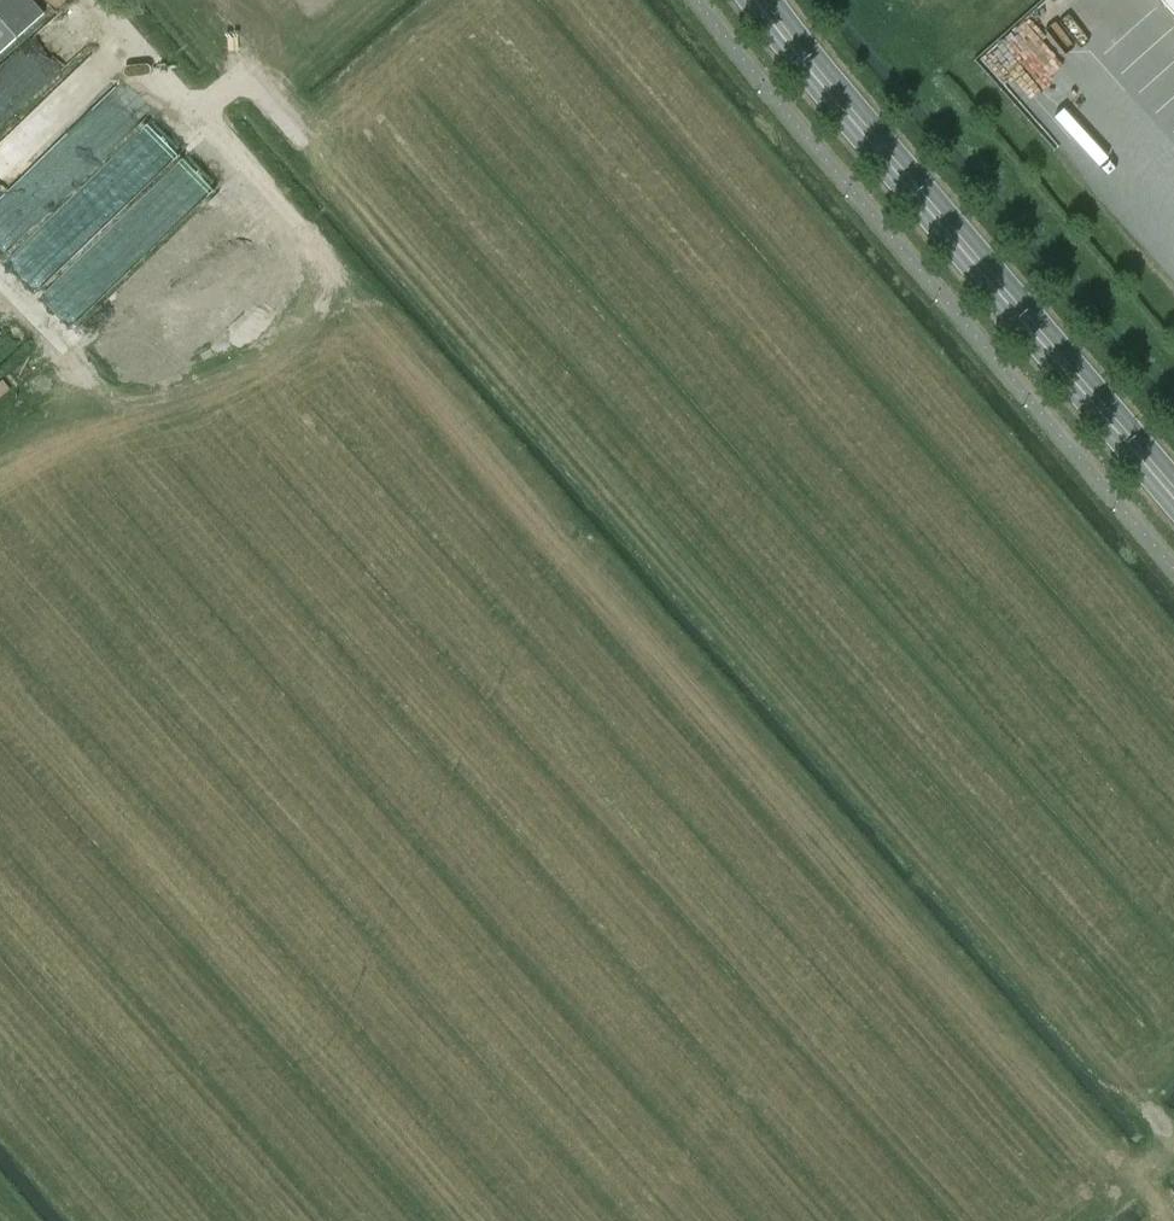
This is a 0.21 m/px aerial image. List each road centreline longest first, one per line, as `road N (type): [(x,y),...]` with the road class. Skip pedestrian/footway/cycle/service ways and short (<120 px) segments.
road 1 (tertiary): [(746,0),(1173,508)]
road 2 (tertiary): [(1173,470),(783,0)]

